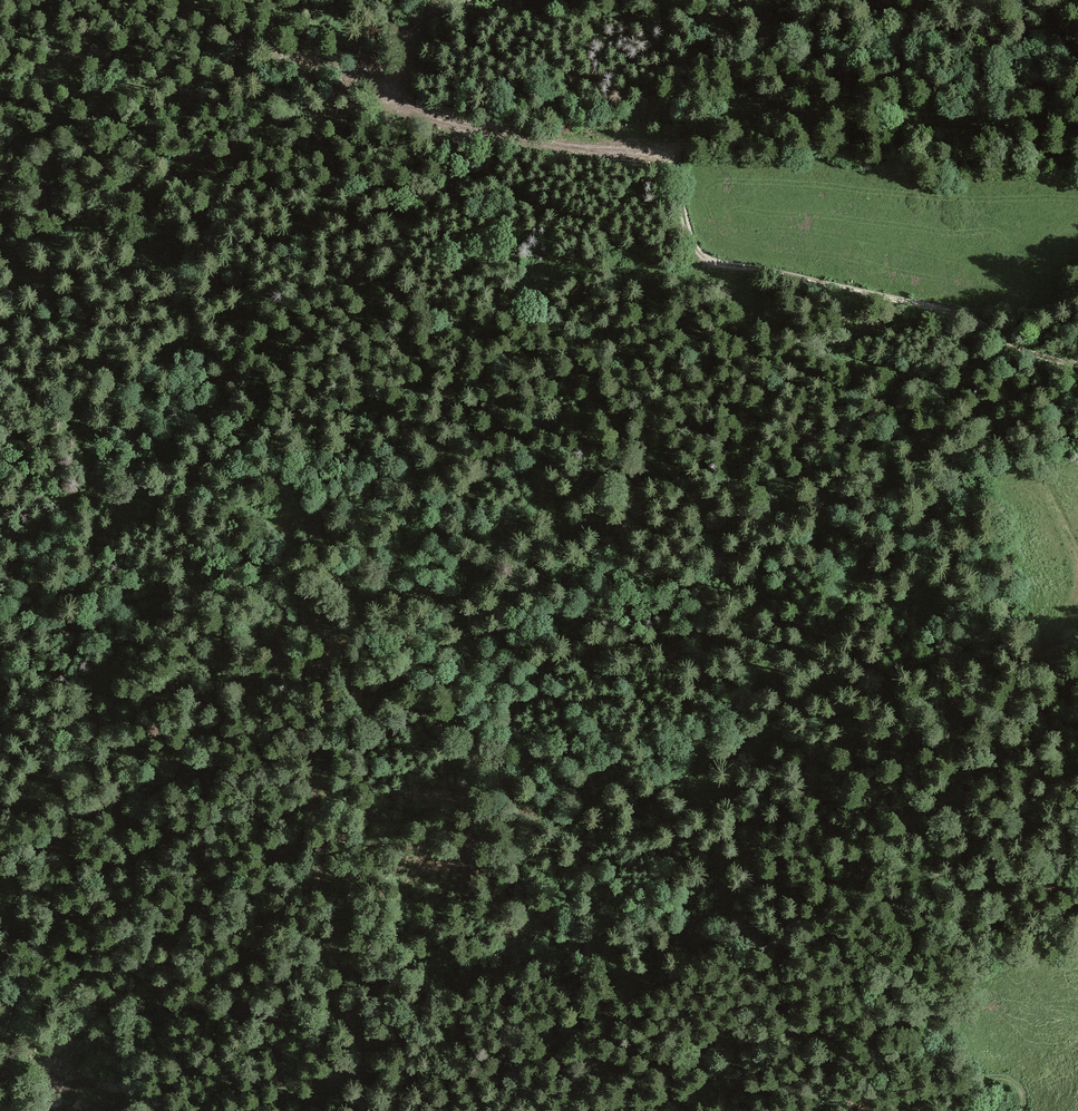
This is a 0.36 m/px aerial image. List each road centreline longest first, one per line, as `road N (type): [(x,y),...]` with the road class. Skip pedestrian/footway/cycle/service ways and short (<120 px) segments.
road 1 (track): [(461,0),(405,45),(386,90),(402,129),(664,268),(698,257),(727,293),(823,348),(908,367),(941,385),(1049,488),(1077,544)]
road 2 (track): [(301,632),(283,549),(296,515),(473,538),(683,525),(768,511),(751,479),(652,406),(569,319)]
road 3 (track): [(0,370),(127,466),(301,632),(326,875),(361,1058),(355,1070)]
road 4 (track): [(1077,365),(1012,344),(954,309),(698,257),(683,214),(685,141),(746,110)]
road 5 (track): [(0,865),(125,885),(152,932),(414,1110)]
road 6 (track): [(386,90),(338,70),(198,86),(0,91)]
road 7 (track): [(746,110),(394,73)]
road 8 (track): [(1077,127),(924,126),(746,110)]
road 9 (track): [(1077,593),(1018,689),(996,745),(1002,789),(1019,815),(1044,839),(1077,850)]
road 10 (track): [(386,90),(458,121),(683,157)]
road 11 (track): [(338,70),(246,43),(171,0)]
road 12 (track): [(0,1091),(27,1026),(20,978),(0,957)]
road 13 (track): [(922,1110),(971,1081),(1012,1087),(1022,1110)]

